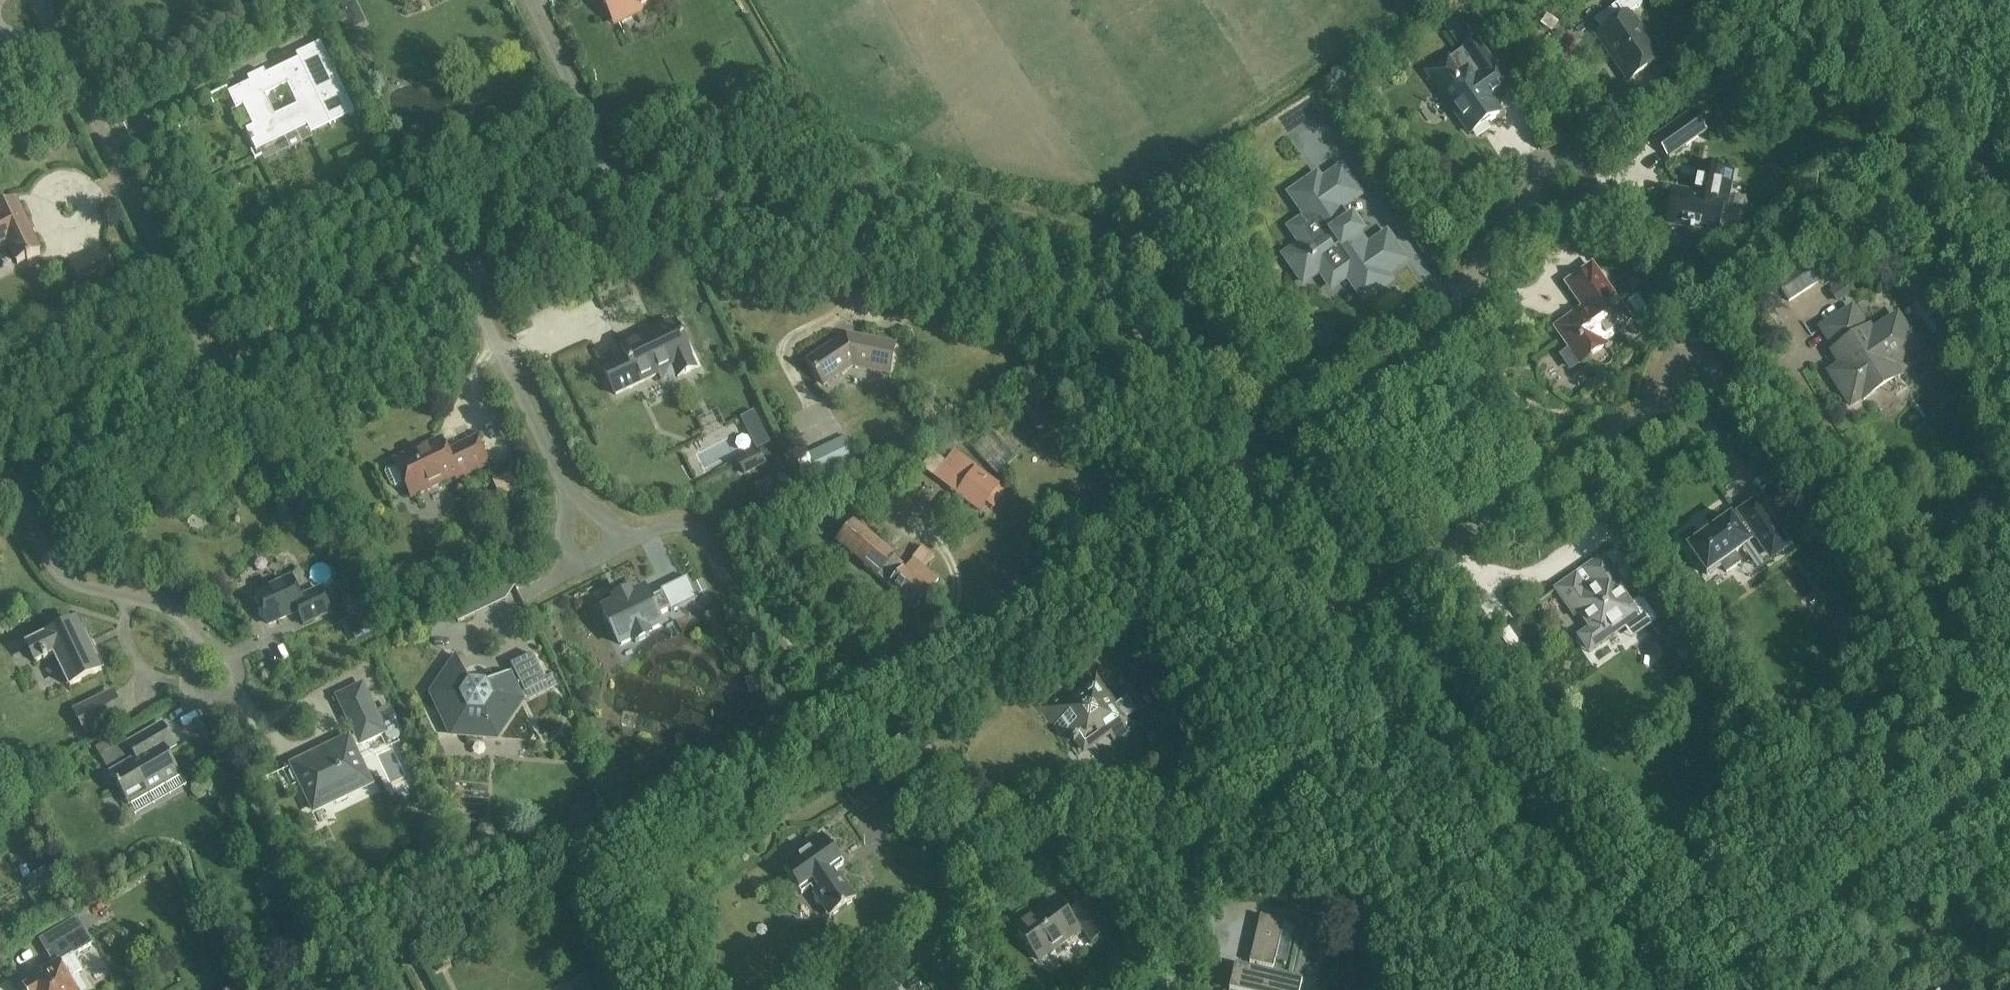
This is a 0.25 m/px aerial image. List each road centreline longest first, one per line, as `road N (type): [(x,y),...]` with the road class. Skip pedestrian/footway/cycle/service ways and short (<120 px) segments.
road 1 (residential): [(1229,484),(1095,294),(1040,269),(614,189)]
road 2 (residential): [(1229,484),(1426,354),(1484,244),(1524,213)]
road 3 (residential): [(1329,622),(1651,404)]
road 4 (residential): [(226,376),(55,38)]
road 5 (residential): [(1714,989),(2009,782)]
road 6 (residential): [(1582,989),(1399,725)]
road 7 (residential): [(200,637),(165,607),(61,574),(9,479)]
road 8 (residential): [(571,497),(455,264)]
road 9 (residential): [(455,264),(226,376)]
road 10 (residential): [(1192,864),(1399,725)]
road 11 (residential): [(226,376),(9,479)]
road 12 (residential): [(1074,847),(1044,852),(943,925),(936,959),(954,989)]
road 13 (residential): [(614,189),(530,0)]
road 14 (residential): [(614,189),(455,264)]
road 15 (residential): [(1651,404),(1693,402),(1715,385),(1715,372),(1694,352),(1678,353),(1658,393)]
road 16 (residential): [(1329,622),(1229,484)]
road 17 (residential): [(731,596),(707,542),(691,531),(615,537)]
road 18 (residential): [(1524,213),(1566,210),(1583,203),(1591,184),(1568,160),(1540,179)]
road 19 (residential): [(1162,989),(1192,864)]
road 20 (residential): [(189,681),(213,702),(239,682),(230,659),(200,637)]
road 21 (residential): [(1399,725),(1329,622)]

